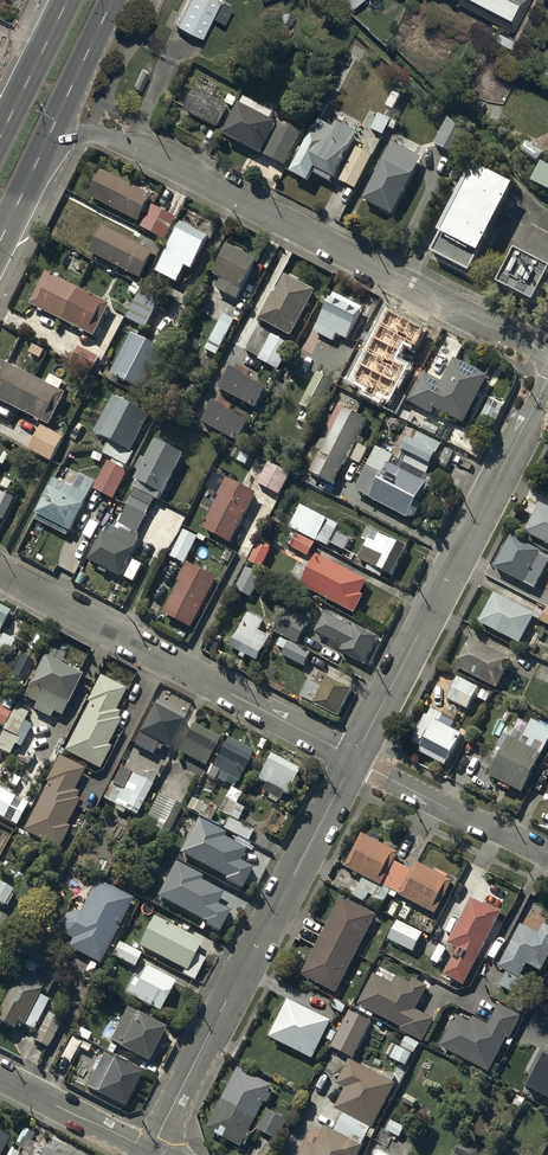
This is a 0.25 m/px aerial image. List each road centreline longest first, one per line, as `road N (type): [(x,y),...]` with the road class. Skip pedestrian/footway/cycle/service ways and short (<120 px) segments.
road 1 (residential): [(137,147),(547,353)]
road 2 (residential): [(151,1151),(354,760)]
road 3 (residential): [(354,760),(547,381)]
road 4 (residential): [(0,575),(354,760)]
road 5 (residential): [(354,760),(547,858)]
road 6 (residential): [(0,1074),(151,1151)]
road 7 (primary): [(0,135),(67,0)]
road 8 (primary): [(114,0),(52,131)]
road 9 (primary): [(52,131),(0,240)]

